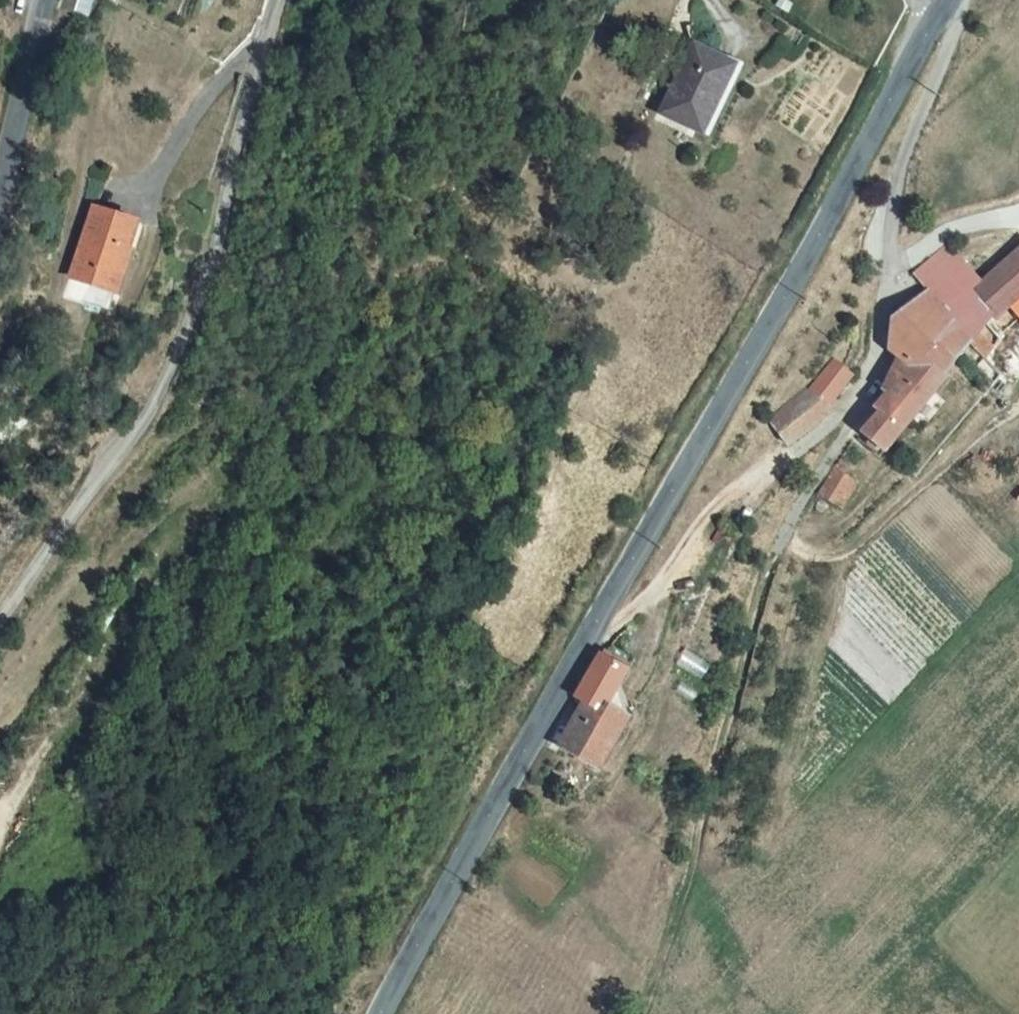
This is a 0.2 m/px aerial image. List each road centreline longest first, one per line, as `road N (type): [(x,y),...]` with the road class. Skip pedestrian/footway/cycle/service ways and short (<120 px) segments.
road 1 (tertiary): [(934,30),(383,1013)]
road 2 (unclassified): [(0,616),(149,424),(218,271),(250,96),(280,0)]
road 3 (track): [(586,646),(857,397)]
road 4 (track): [(1018,416),(837,559),(778,546)]
road 5 (tertiary): [(46,0),(0,200)]

